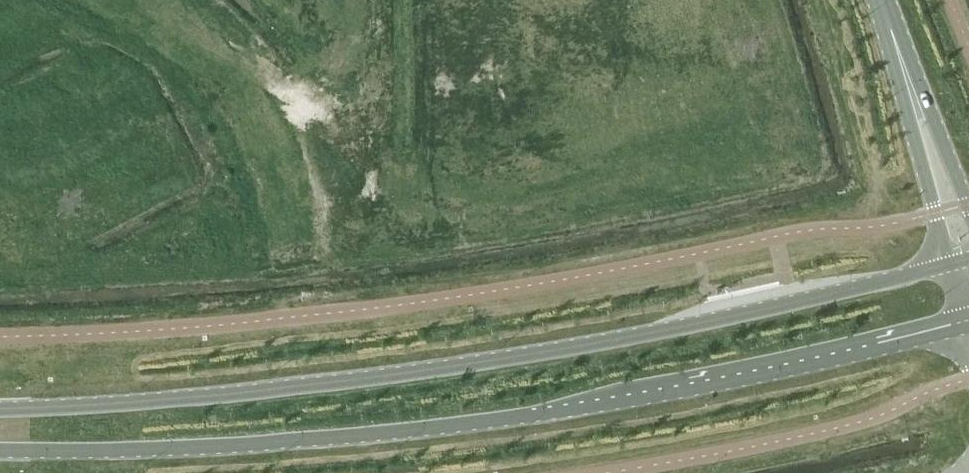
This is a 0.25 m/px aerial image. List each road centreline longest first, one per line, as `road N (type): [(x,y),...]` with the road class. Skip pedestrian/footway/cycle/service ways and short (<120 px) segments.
road 1 (secondary): [(0,448),(244,448),(419,430),(737,380),(968,322)]
road 2 (secondary): [(951,263),(707,320),(414,373),(0,406)]
road 3 (secondary): [(912,87),(913,129),(951,263)]
road 4 (secondary): [(968,204),(912,87)]

